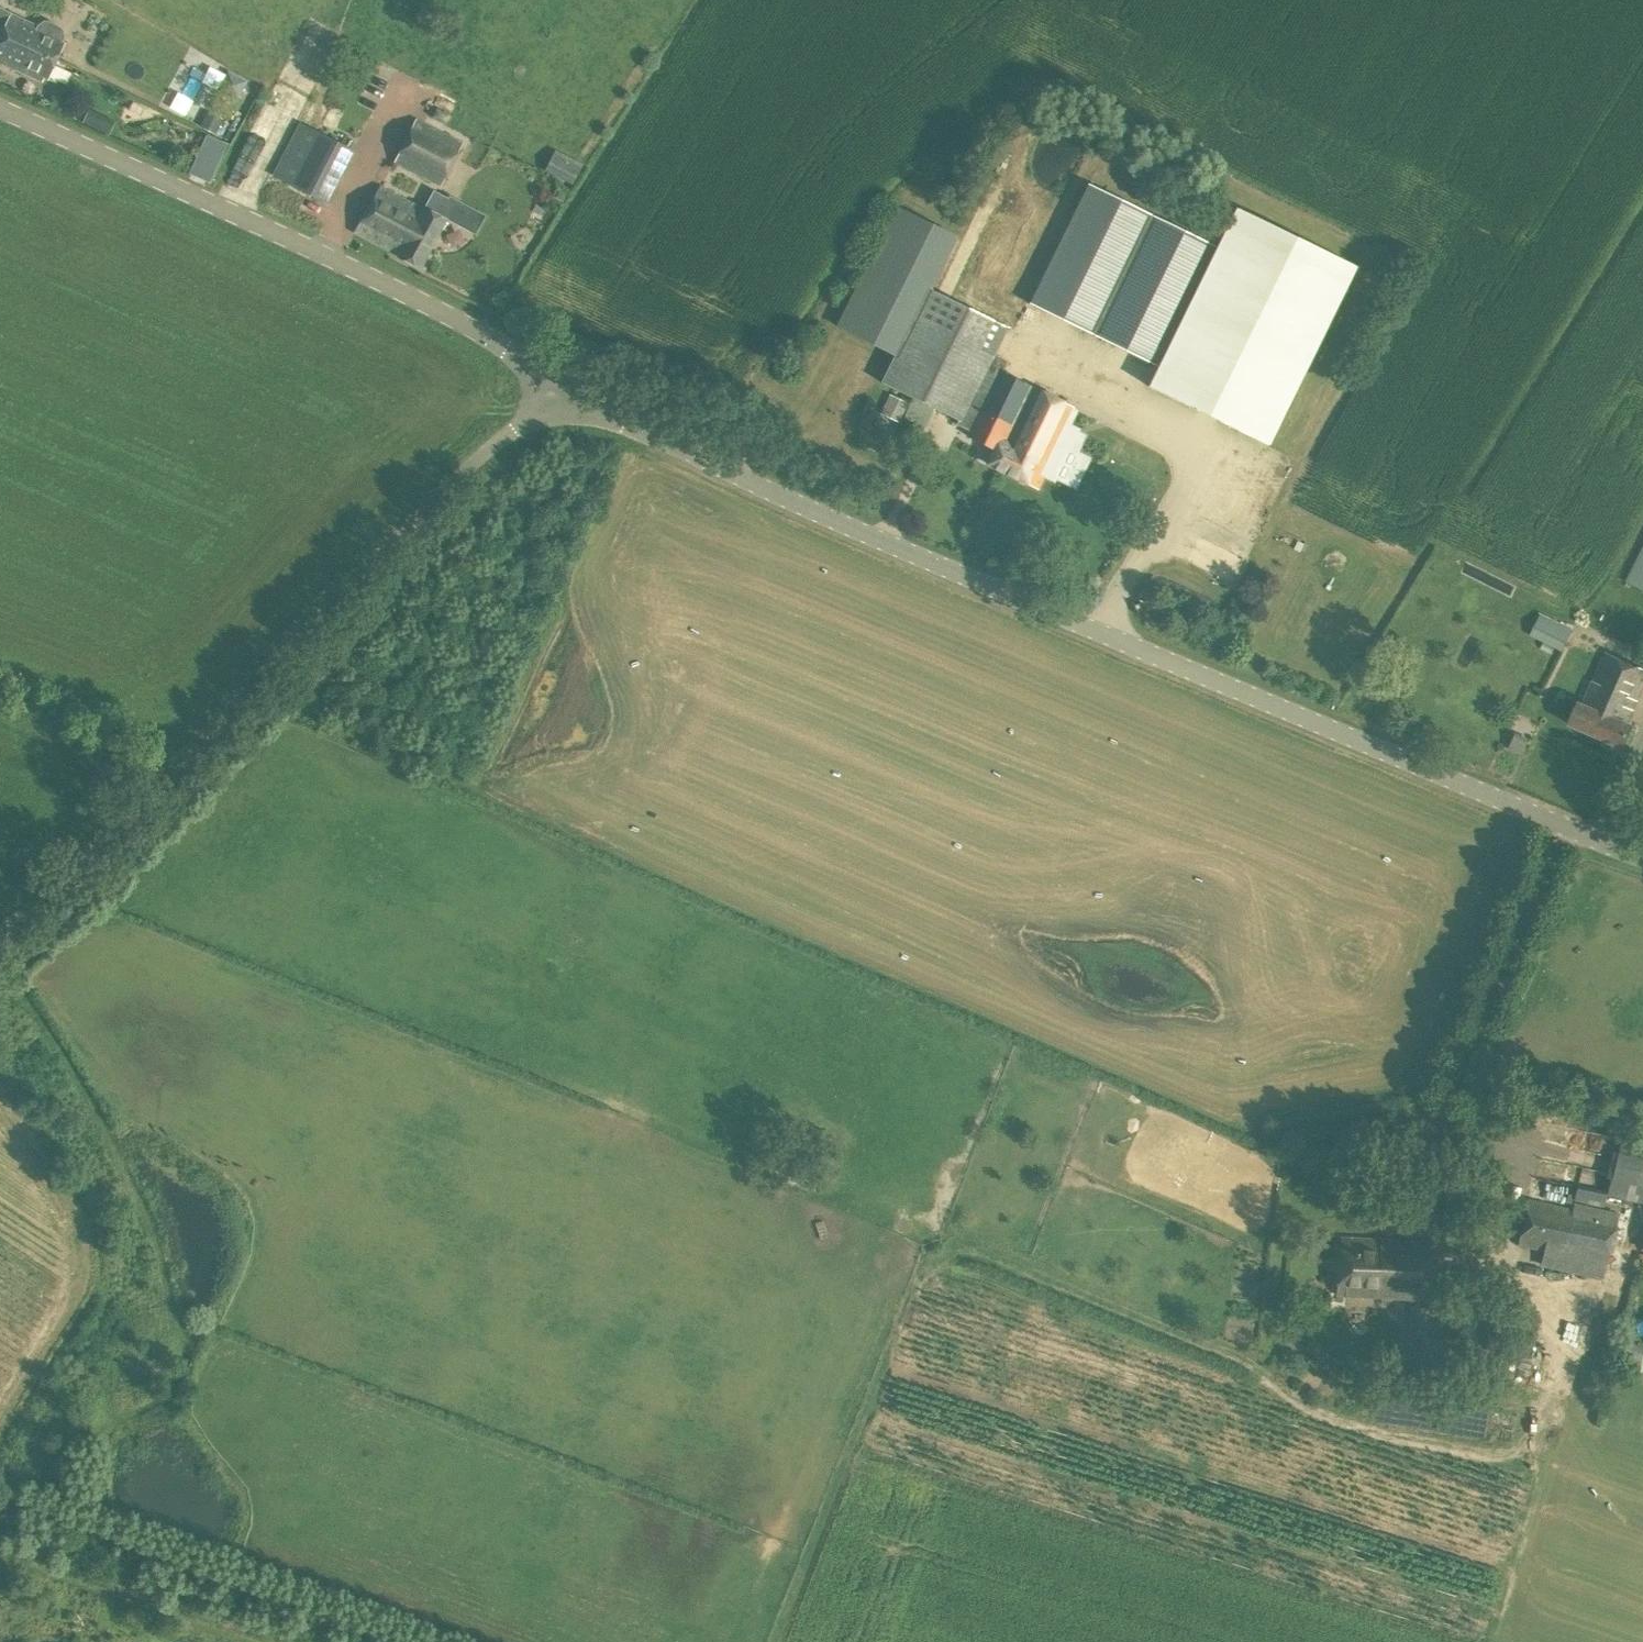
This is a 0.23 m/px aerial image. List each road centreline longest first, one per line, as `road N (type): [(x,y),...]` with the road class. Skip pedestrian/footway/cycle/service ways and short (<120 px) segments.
road 1 (tertiary): [(1642,860),(769,491),(568,385)]
road 2 (unclassified): [(0,931),(482,458),(568,385)]
road 3 (tertiary): [(568,385),(404,291),(0,115)]

